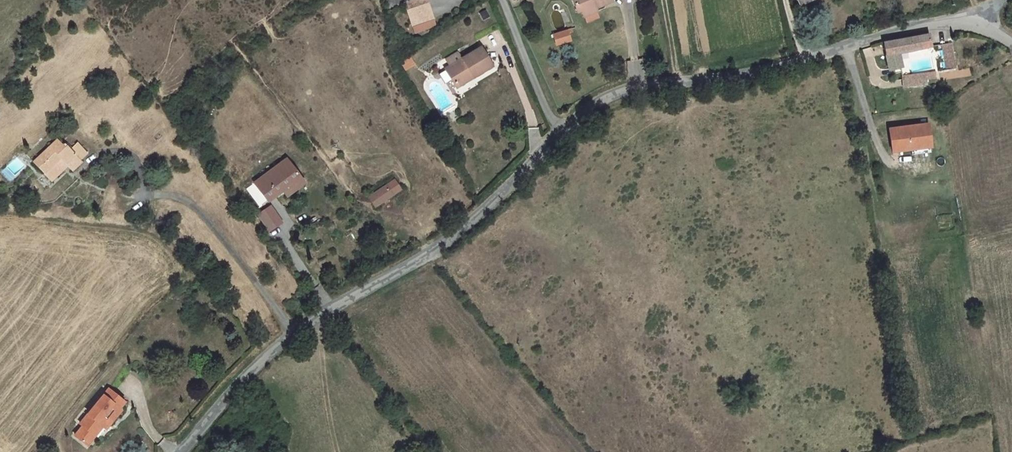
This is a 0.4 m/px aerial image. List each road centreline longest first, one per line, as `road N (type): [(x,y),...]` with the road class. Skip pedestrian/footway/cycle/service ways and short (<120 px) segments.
road 1 (unclassified): [(177,451),(249,367),(310,319),(431,250),(606,98),(779,65),(947,19),(980,21)]

